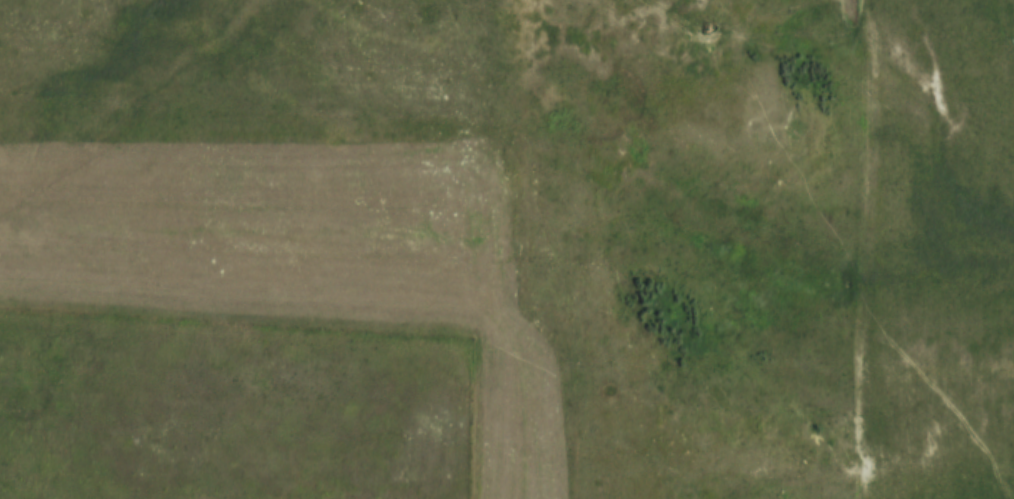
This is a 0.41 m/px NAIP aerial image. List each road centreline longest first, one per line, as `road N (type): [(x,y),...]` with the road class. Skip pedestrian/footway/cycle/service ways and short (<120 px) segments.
road 1 (track): [(718,498),(664,473),(616,436),(590,391),(541,242),(529,0)]

